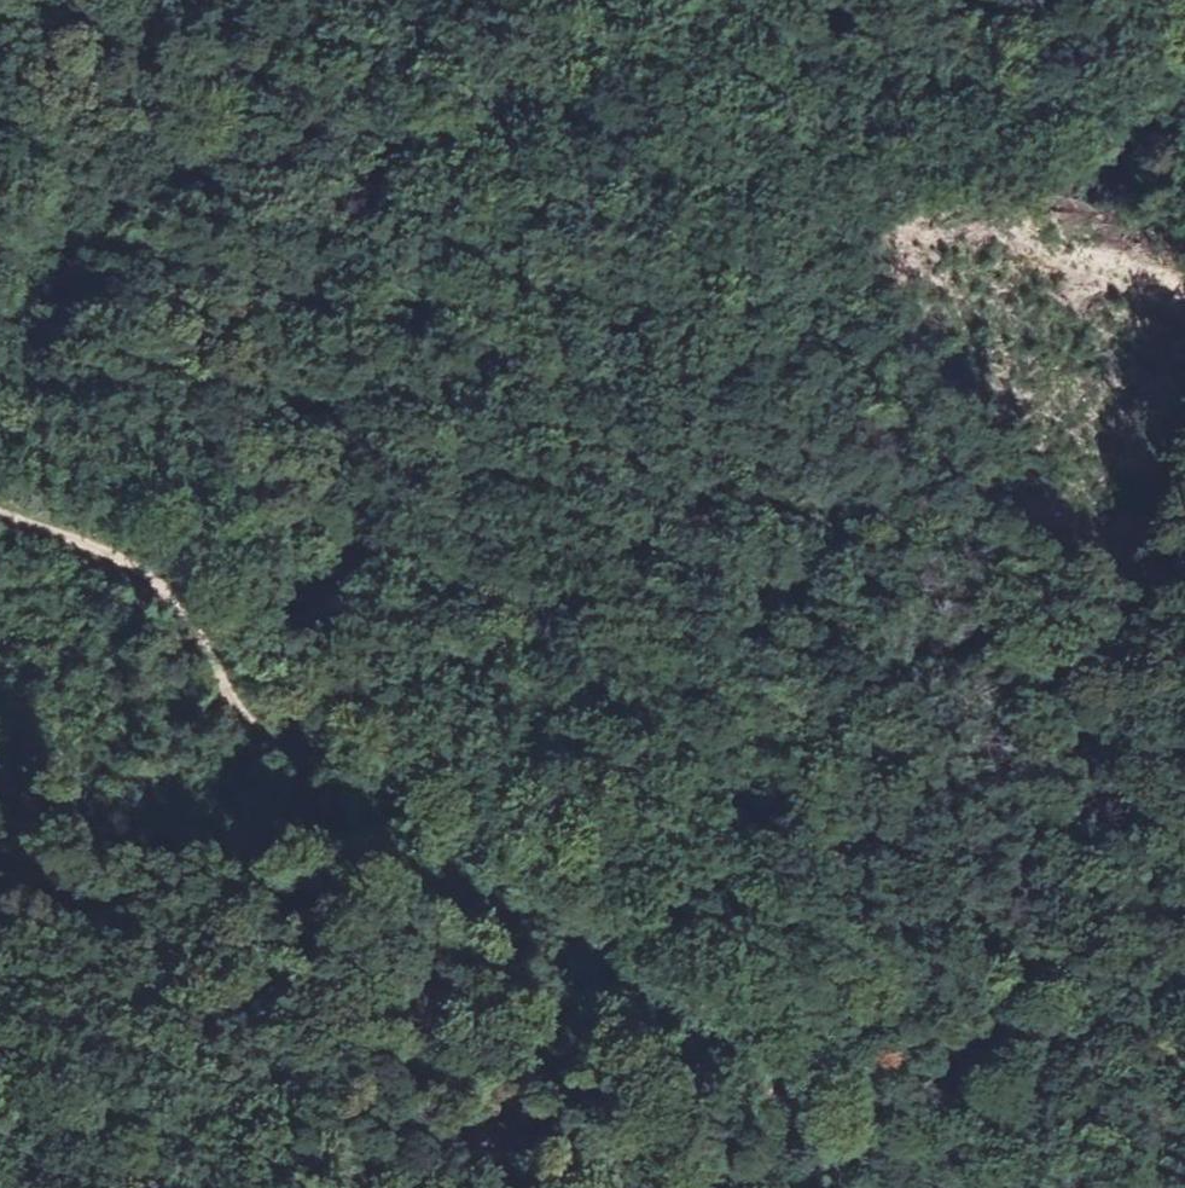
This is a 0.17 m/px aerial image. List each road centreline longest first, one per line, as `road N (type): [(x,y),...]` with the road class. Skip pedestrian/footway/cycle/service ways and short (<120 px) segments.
road 1 (track): [(835,1187),(773,1109),(744,1051),(681,994),(571,948),(378,800),(271,738),(236,709),(201,641),(151,575),(0,515)]

